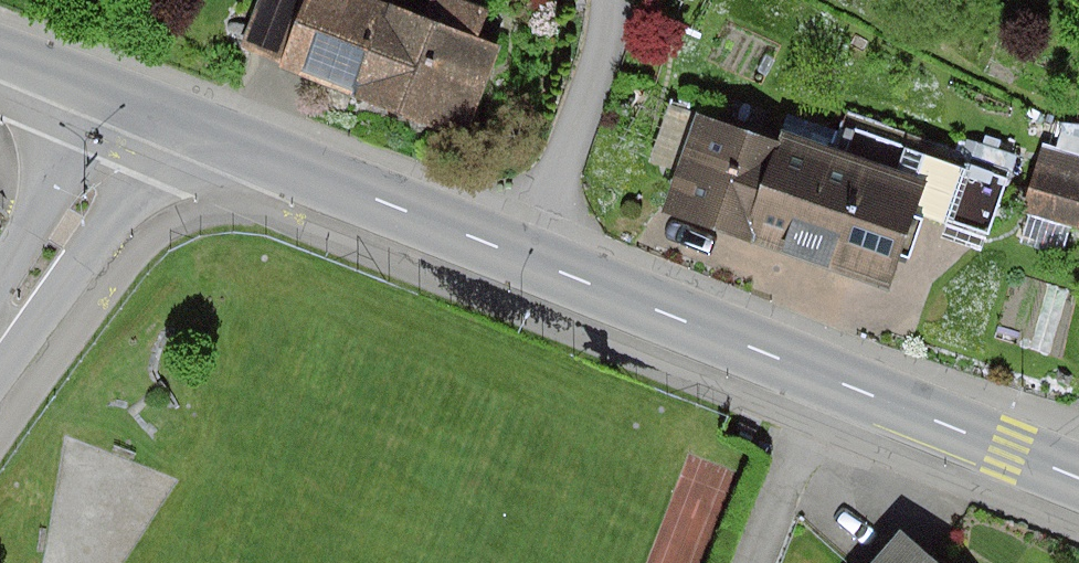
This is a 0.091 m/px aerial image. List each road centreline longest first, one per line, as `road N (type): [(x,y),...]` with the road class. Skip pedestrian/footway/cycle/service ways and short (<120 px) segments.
road 1 (tertiary): [(527,256),(141,105)]
road 2 (tertiary): [(827,376),(527,256)]
road 3 (tertiary): [(1078,479),(827,376)]
road 4 (residential): [(527,256),(605,49),(611,0)]
road 5 (unclassified): [(141,105),(112,166),(0,334)]
road 6 (residential): [(827,376),(755,562)]
road 7 (tertiary): [(141,105),(0,54)]

